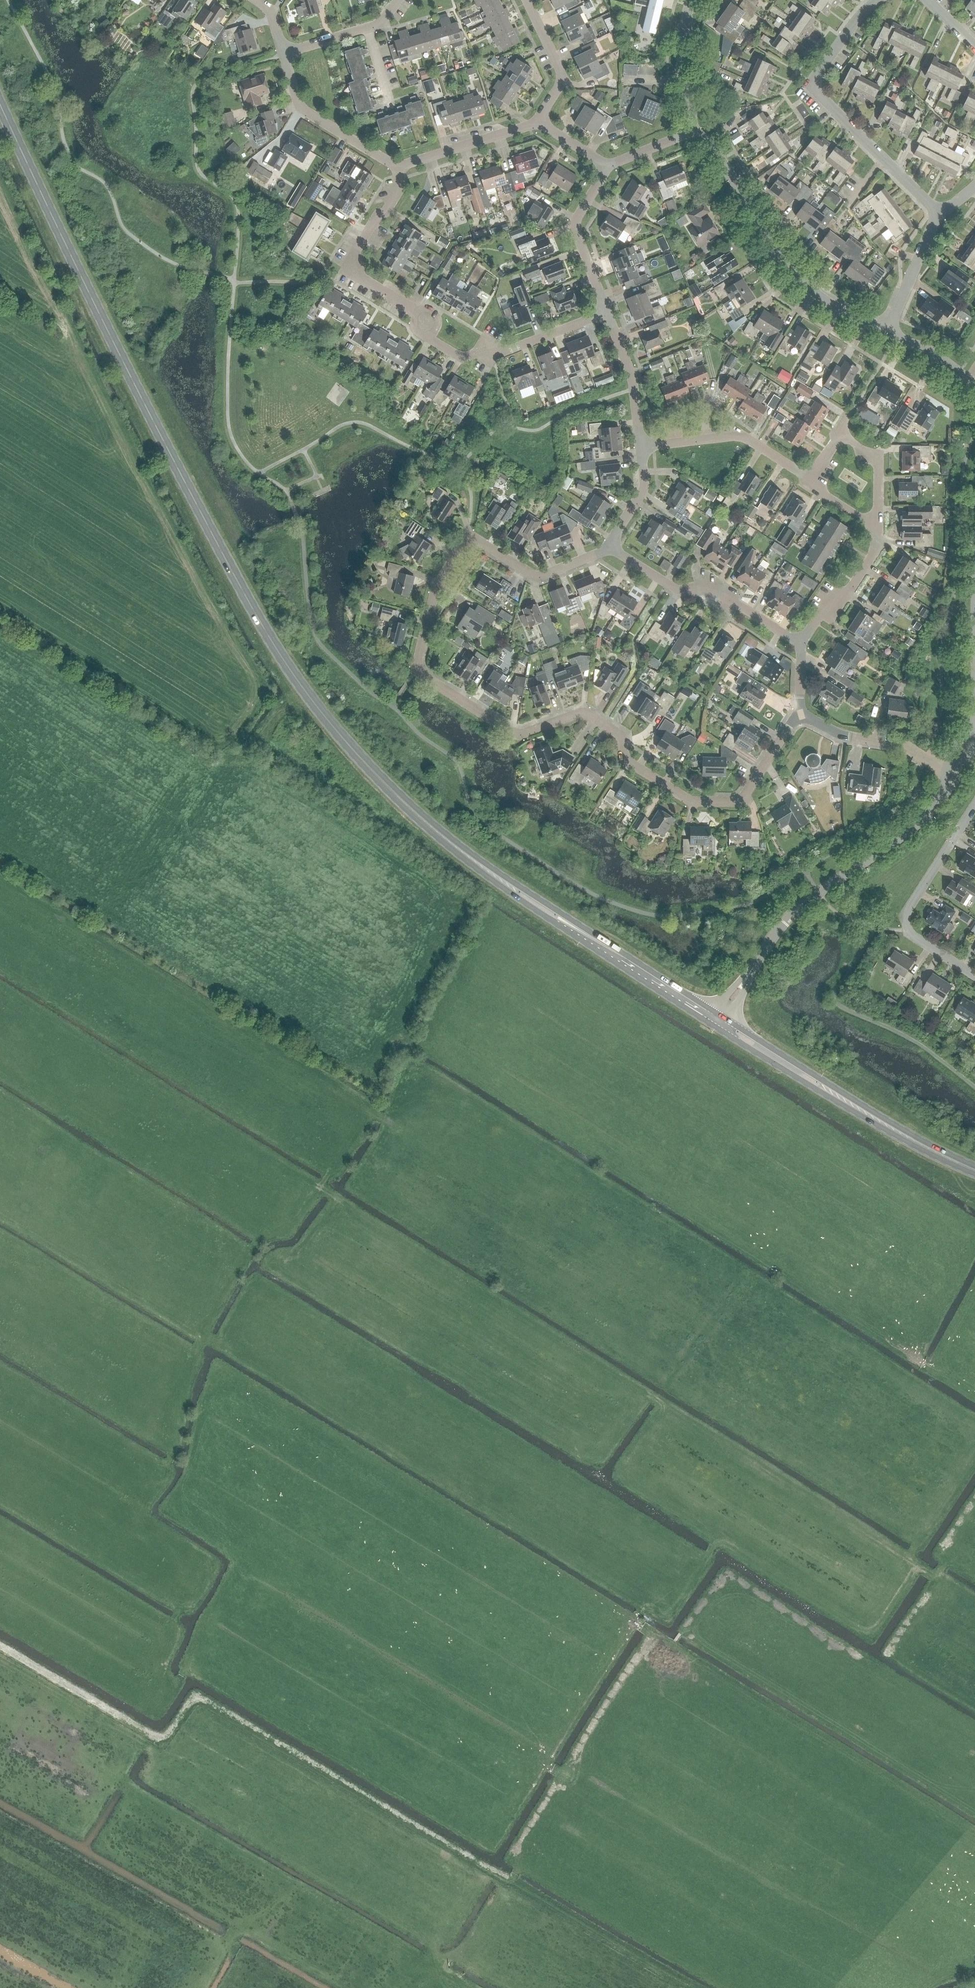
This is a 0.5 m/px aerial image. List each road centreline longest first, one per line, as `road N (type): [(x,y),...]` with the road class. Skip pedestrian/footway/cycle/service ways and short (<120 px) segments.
road 1 (primary): [(443,837),(345,742),(274,646),(126,368),(0,104)]
road 2 (residential): [(800,716),(740,800),(690,801),(626,760),(621,736),(585,713),(517,735),(418,673),(437,586),(468,540),(537,577),(611,549)]
road 3 (residential): [(607,313),(464,358),(431,340),(420,314),(348,267),(400,189),(398,167)]
road 4 (primary): [(712,1010),(443,837)]
road 5 (primary): [(443,837),(490,879),(703,1021)]
road 6 (residential): [(938,214),(810,88),(877,0)]
road 7 (tertiary): [(694,131),(797,276),(865,324),(890,326)]
road 8 (tertiary): [(751,970),(802,906),(924,819),(950,775)]
road 9 (primary): [(719,1031),(875,1125),(949,1159)]
road 10 (primary): [(949,1159),(727,1020)]
road 11 (residential): [(974,801),(904,932),(974,977)]
road 12 (residential): [(799,642),(711,586),(675,590),(611,549)]
road 13 (residential): [(810,479),(741,436),(641,447)]
road 14 (residential): [(398,167),(299,106),(283,55)]
road 15 (residential): [(950,775),(899,746),(844,736),(800,716)]
road 16 (residential): [(607,313),(574,225),(607,166)]
road 17 (residential): [(537,122),(398,167)]
road 18 (residential): [(799,642),(870,560),(878,529)]
road 19 (residential): [(641,447),(632,380),(607,313)]
road 20 (residential): [(537,122),(563,76),(526,0)]
road 21 (tertiary): [(692,0),(682,63),(694,131)]
road 22 (residential): [(890,326),(938,214)]

